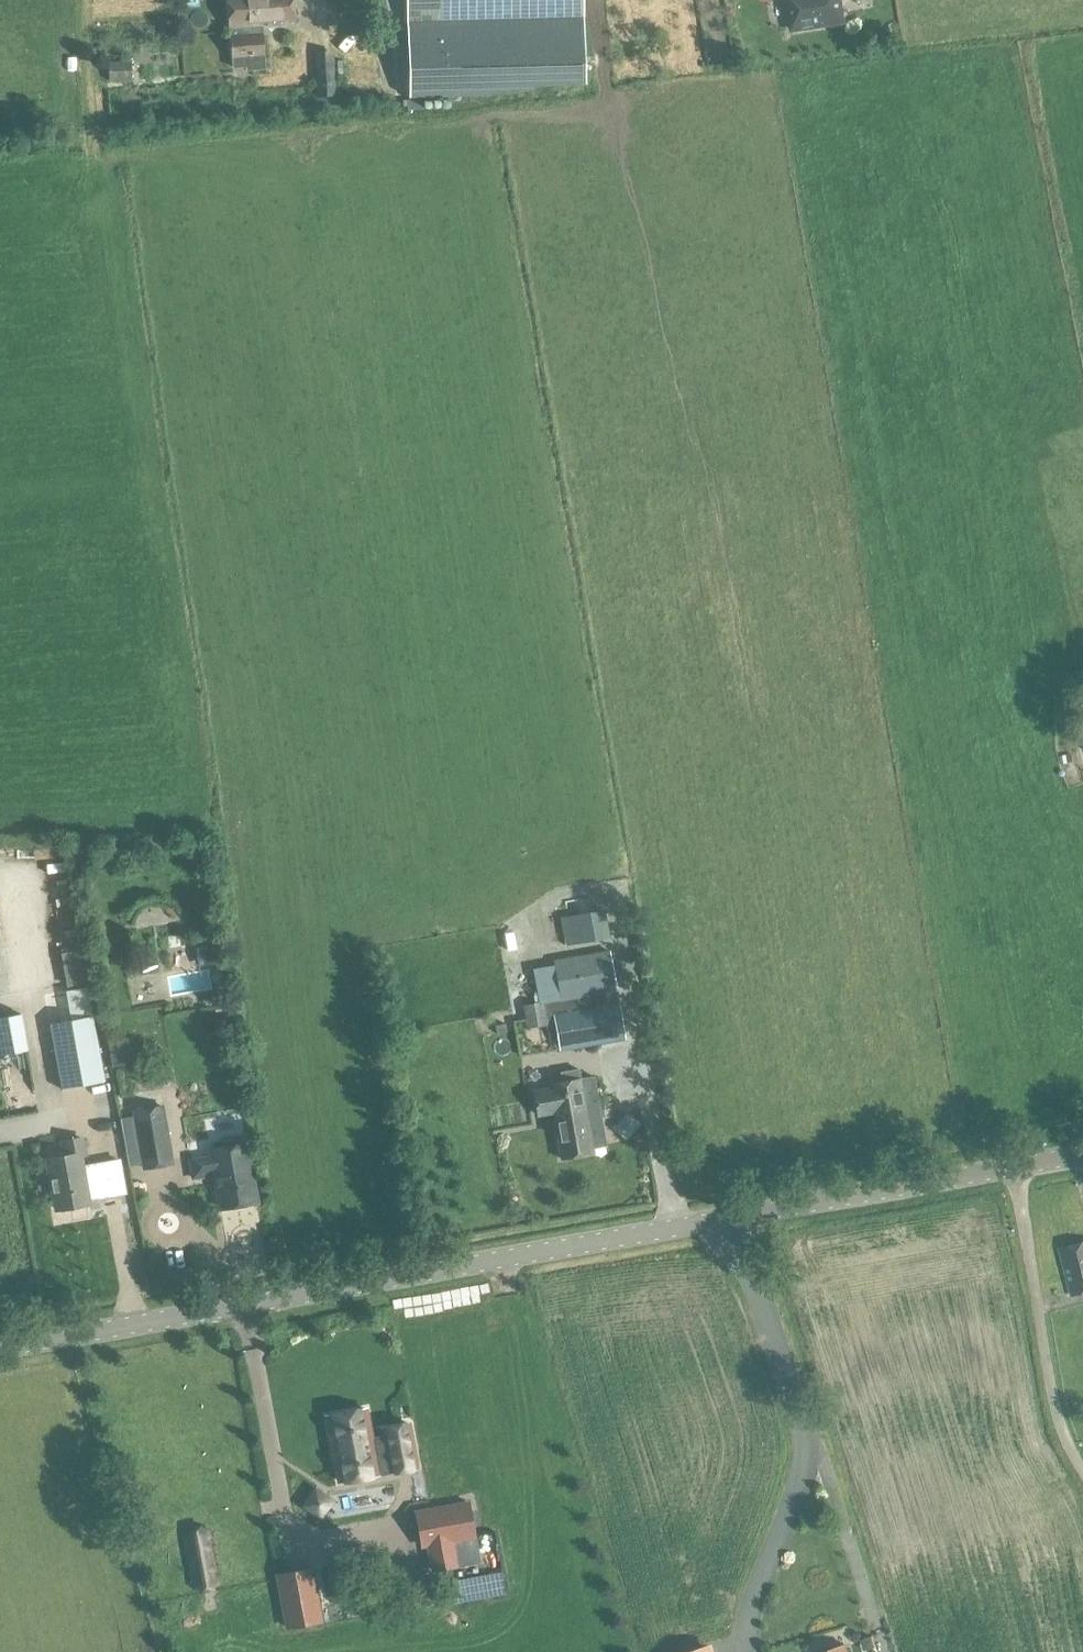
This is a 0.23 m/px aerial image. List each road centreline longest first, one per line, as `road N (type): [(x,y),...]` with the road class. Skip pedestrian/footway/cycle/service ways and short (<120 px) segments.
road 1 (unclassified): [(0,1352),(1082,1157)]
road 2 (track): [(97,163),(88,0)]

